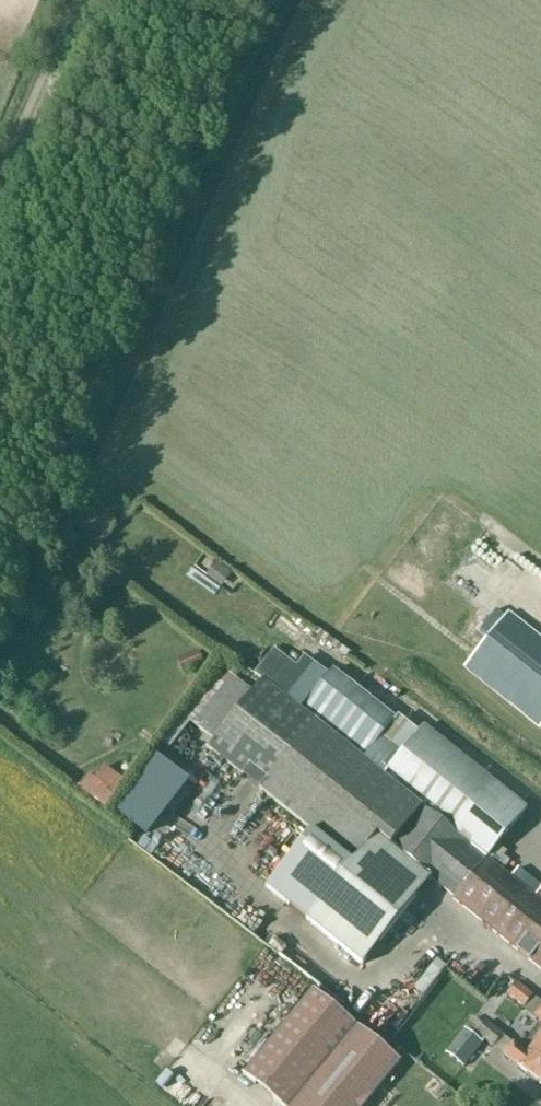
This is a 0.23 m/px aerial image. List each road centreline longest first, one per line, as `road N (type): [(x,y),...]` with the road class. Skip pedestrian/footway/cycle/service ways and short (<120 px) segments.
road 1 (track): [(0,646),(290,0)]

